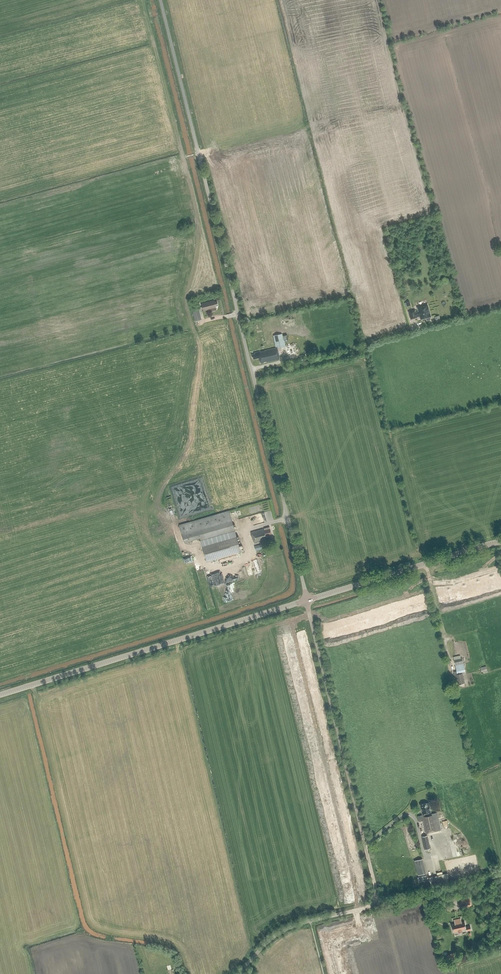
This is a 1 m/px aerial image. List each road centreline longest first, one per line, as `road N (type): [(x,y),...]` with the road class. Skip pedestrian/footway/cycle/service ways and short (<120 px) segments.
road 1 (unclassified): [(307,601),(160,0)]
road 2 (unclassified): [(240,973),(282,931),(376,899),(307,601)]
road 3 (tertiary): [(0,695),(307,601)]
road 4 (tertiary): [(307,601),(500,541)]

